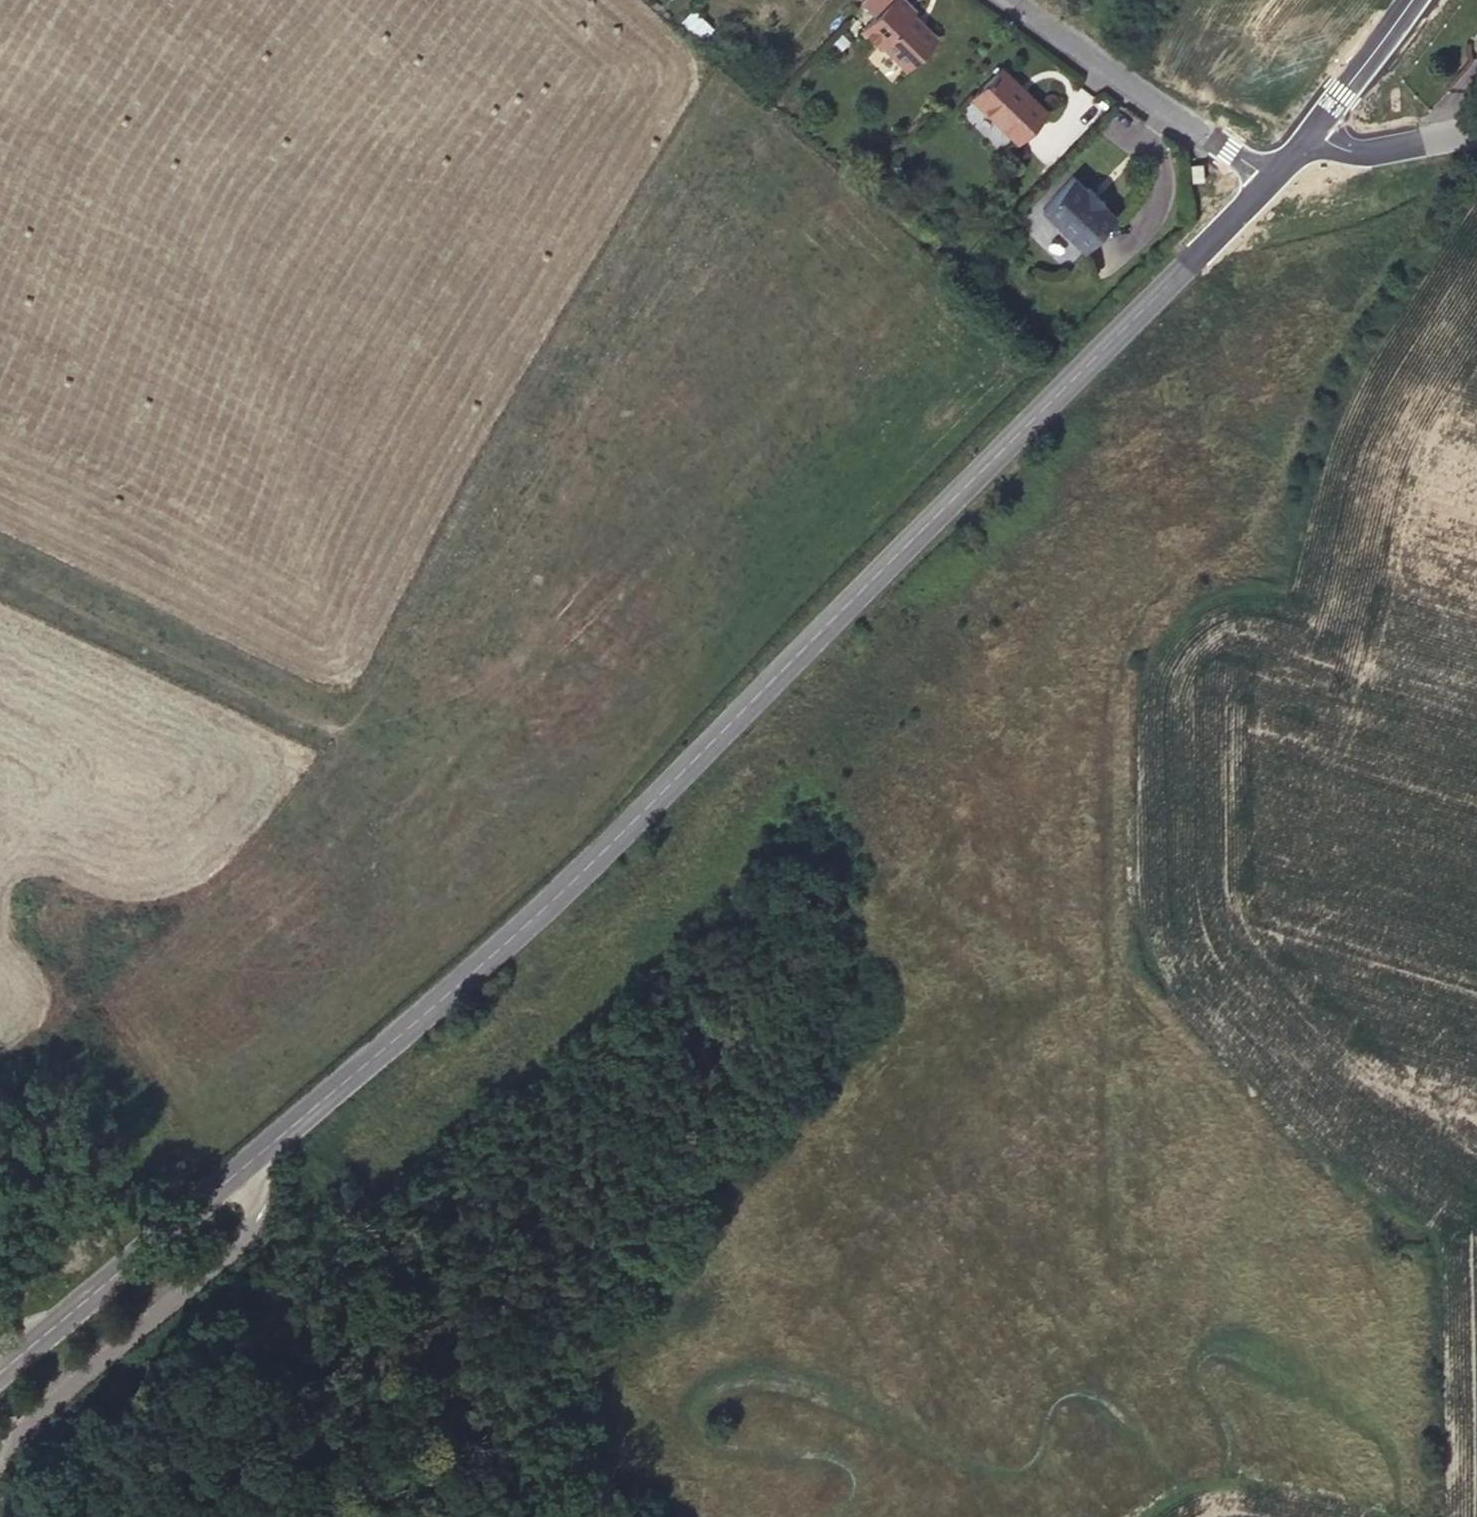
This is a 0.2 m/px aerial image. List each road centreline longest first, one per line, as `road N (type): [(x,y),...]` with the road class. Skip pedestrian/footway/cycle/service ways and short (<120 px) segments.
road 1 (tertiary): [(0,1380),(618,825),(1271,177)]
road 2 (residential): [(1271,177),(1021,0)]
road 3 (residential): [(1476,137),(1343,156),(1307,135)]
road 4 (tertiary): [(1307,135),(1414,0)]

